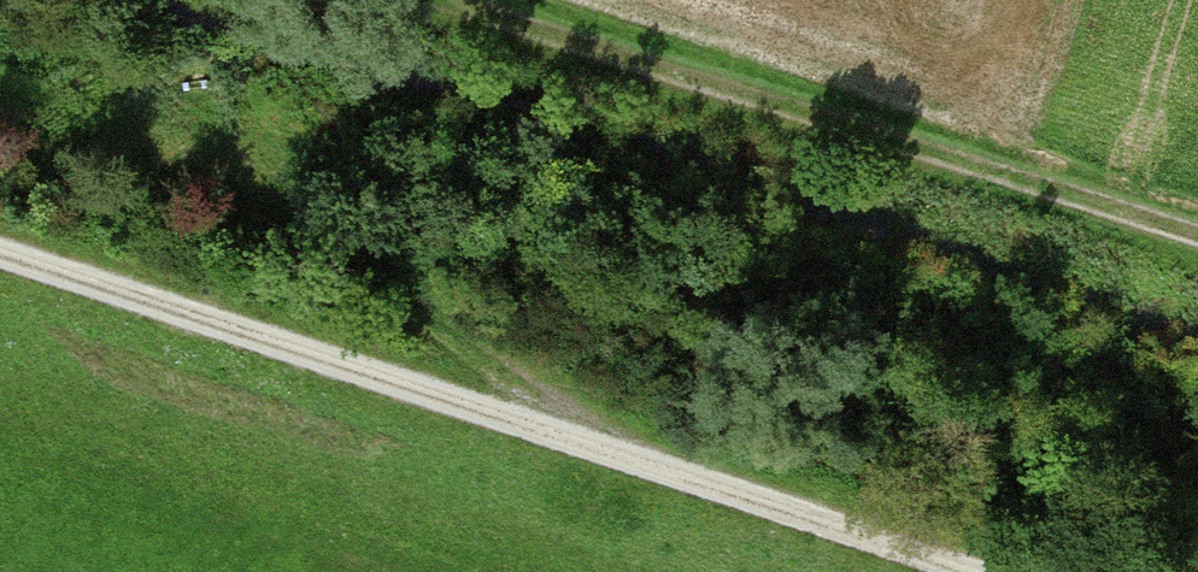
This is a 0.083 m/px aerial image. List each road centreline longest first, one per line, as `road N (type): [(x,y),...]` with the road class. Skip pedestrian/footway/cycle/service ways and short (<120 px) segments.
road 1 (track): [(999,571),(0,249)]
road 2 (track): [(429,0),(1197,234)]

